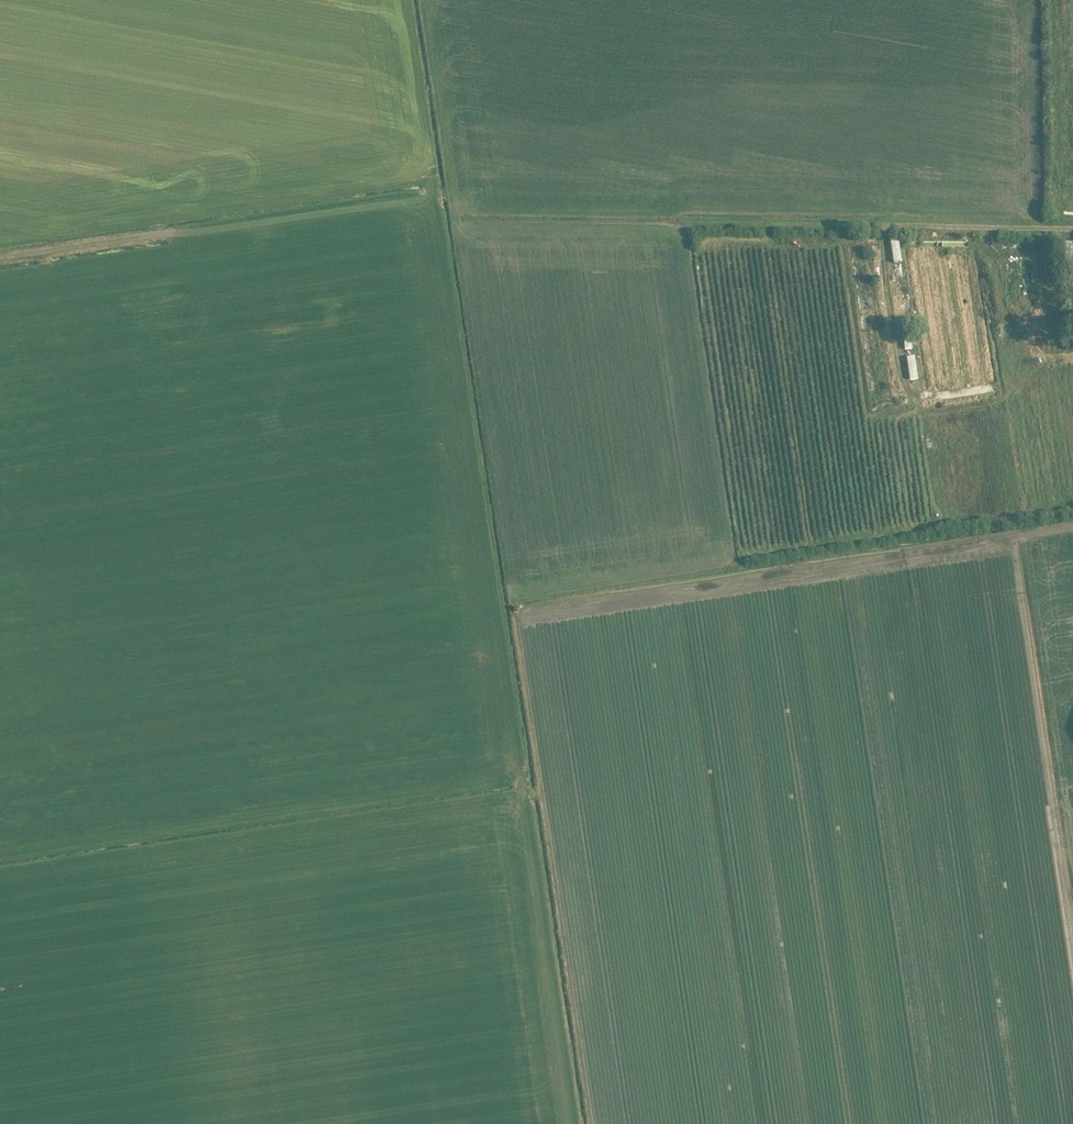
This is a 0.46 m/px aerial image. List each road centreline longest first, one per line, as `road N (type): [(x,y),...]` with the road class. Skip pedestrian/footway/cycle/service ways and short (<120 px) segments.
road 1 (track): [(698,222),(1072,231)]
road 2 (track): [(151,235),(0,258)]

